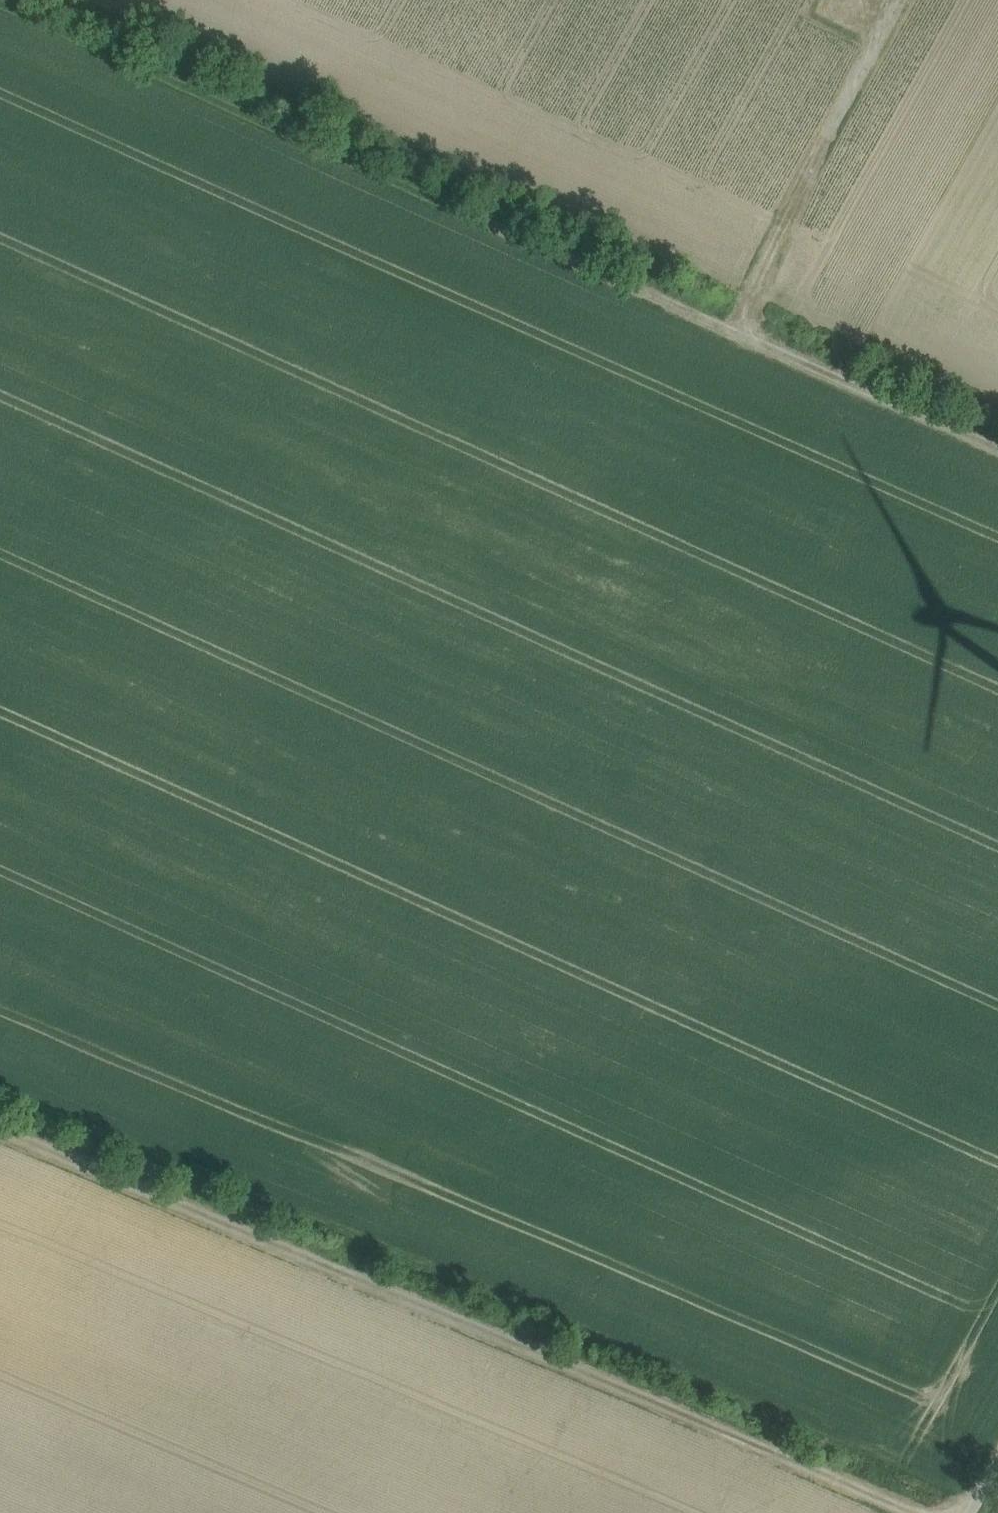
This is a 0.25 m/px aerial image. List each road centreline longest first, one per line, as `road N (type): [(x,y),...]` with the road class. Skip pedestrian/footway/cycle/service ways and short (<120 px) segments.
road 1 (track): [(0,1106),(968,1512)]
road 2 (track): [(997,417),(67,0)]

